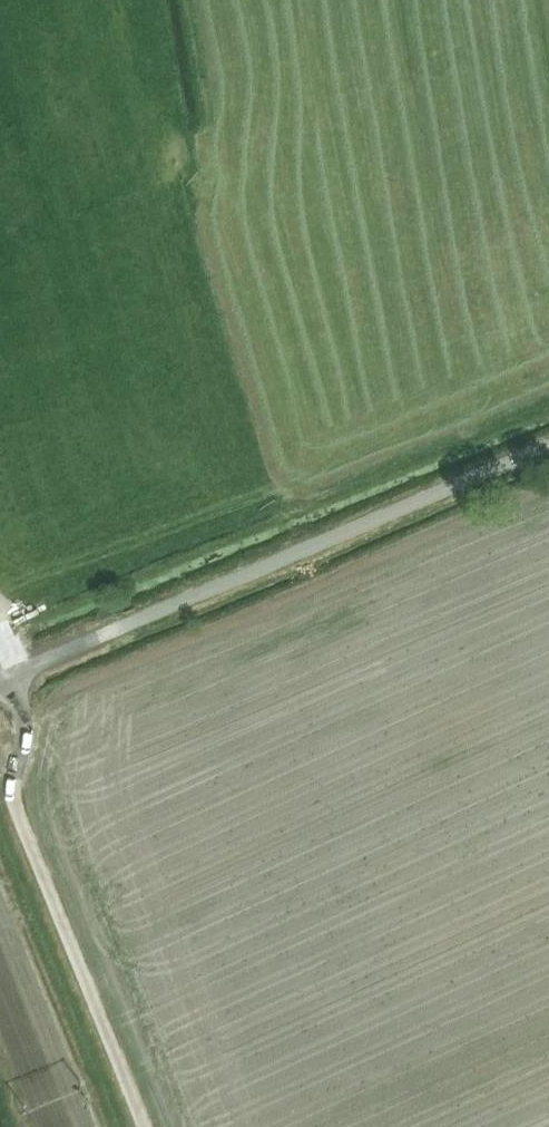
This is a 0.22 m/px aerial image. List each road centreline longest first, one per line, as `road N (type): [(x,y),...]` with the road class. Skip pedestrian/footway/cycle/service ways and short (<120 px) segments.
road 1 (unclassified): [(0,680),(548,451)]

